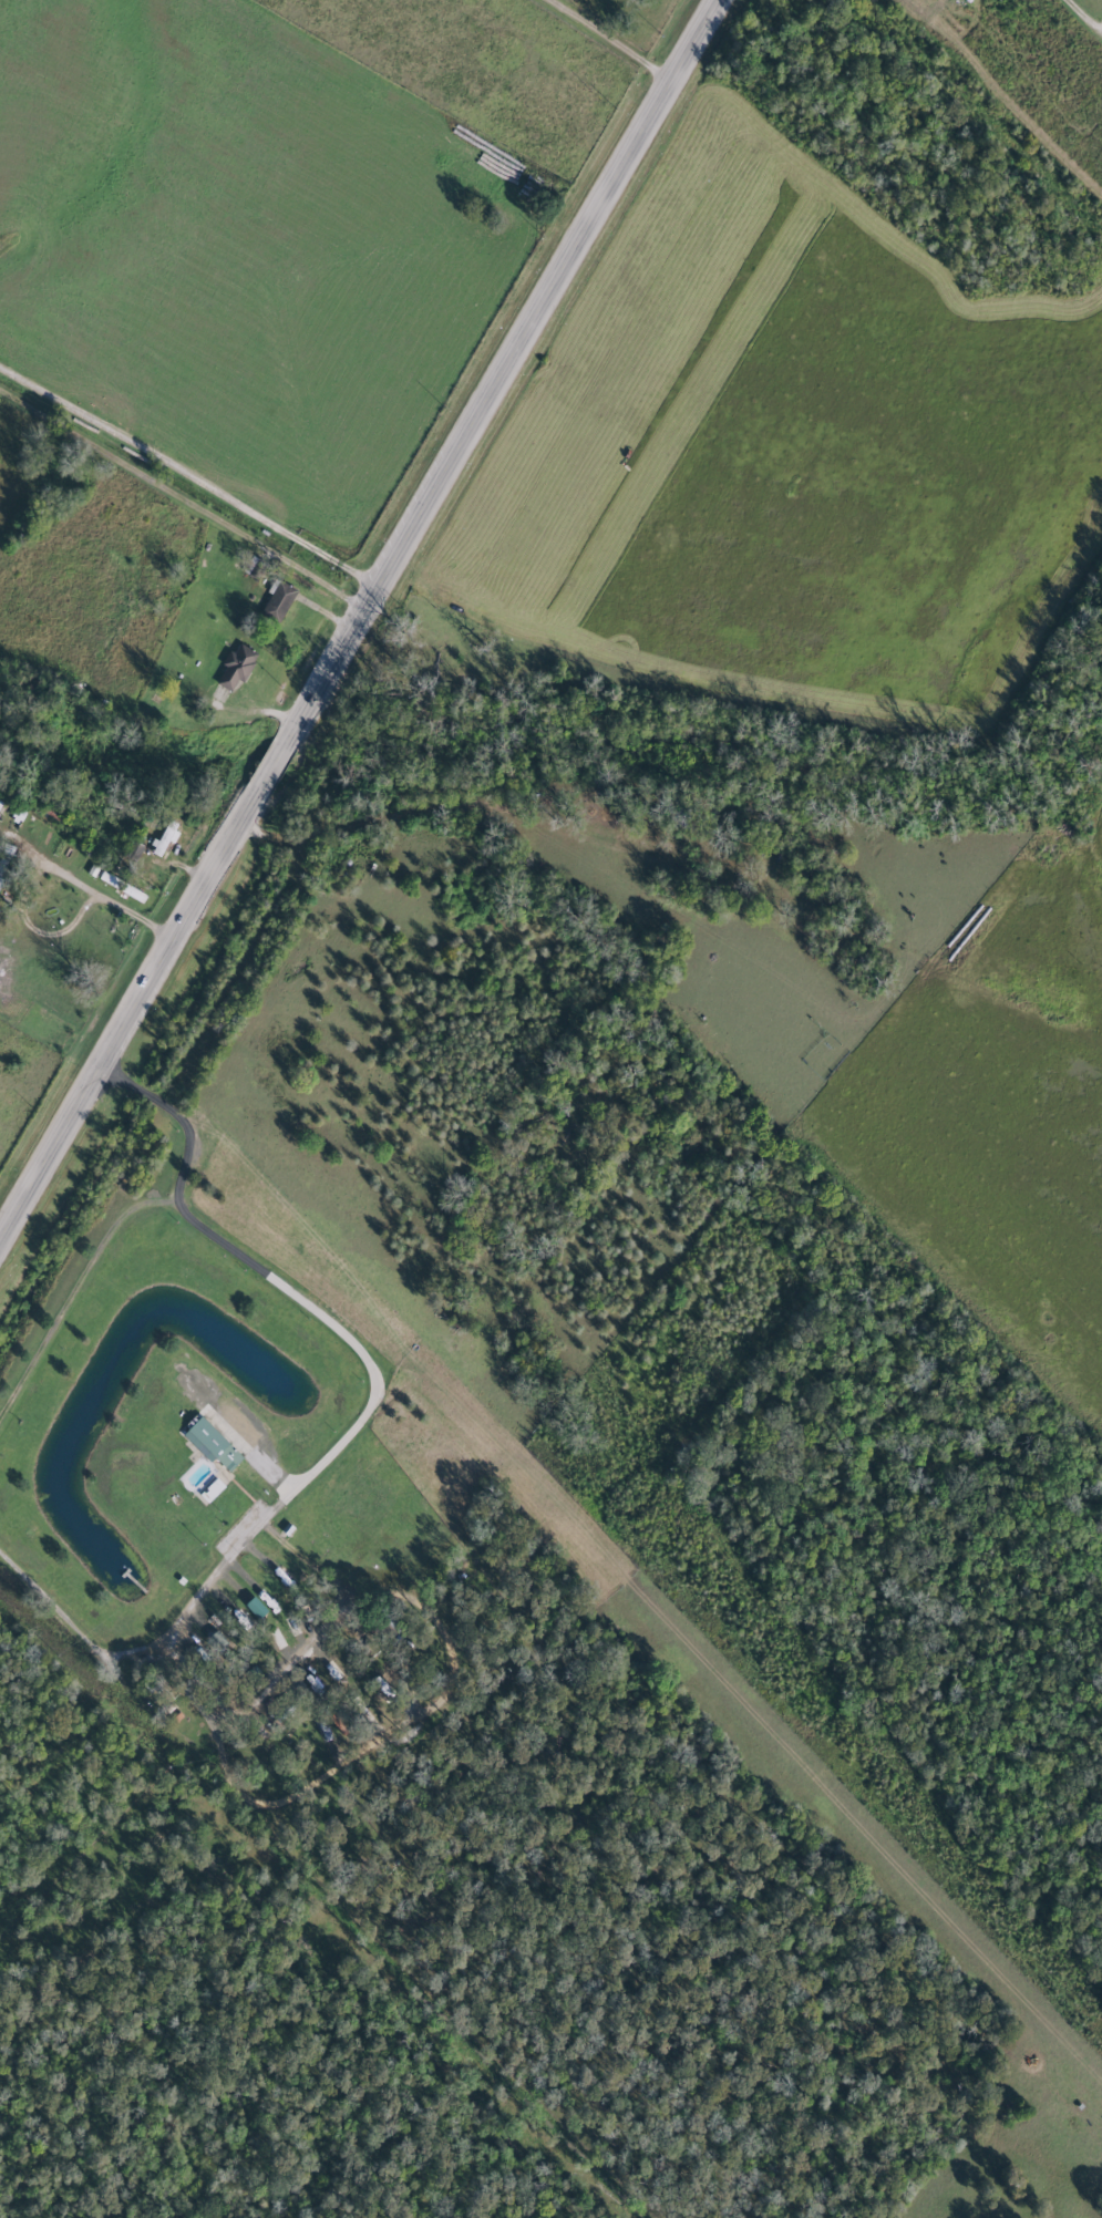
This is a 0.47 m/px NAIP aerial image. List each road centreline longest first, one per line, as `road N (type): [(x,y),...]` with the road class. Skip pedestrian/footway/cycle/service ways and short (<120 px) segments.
road 1 (secondary): [(0,1246),(722,0)]
road 2 (track): [(103,1069),(184,1122),(189,1135),(173,1197),(182,1214),(362,1353),(372,1387),(367,1406),(144,1650),(117,1658),(96,1651),(0,1554)]

